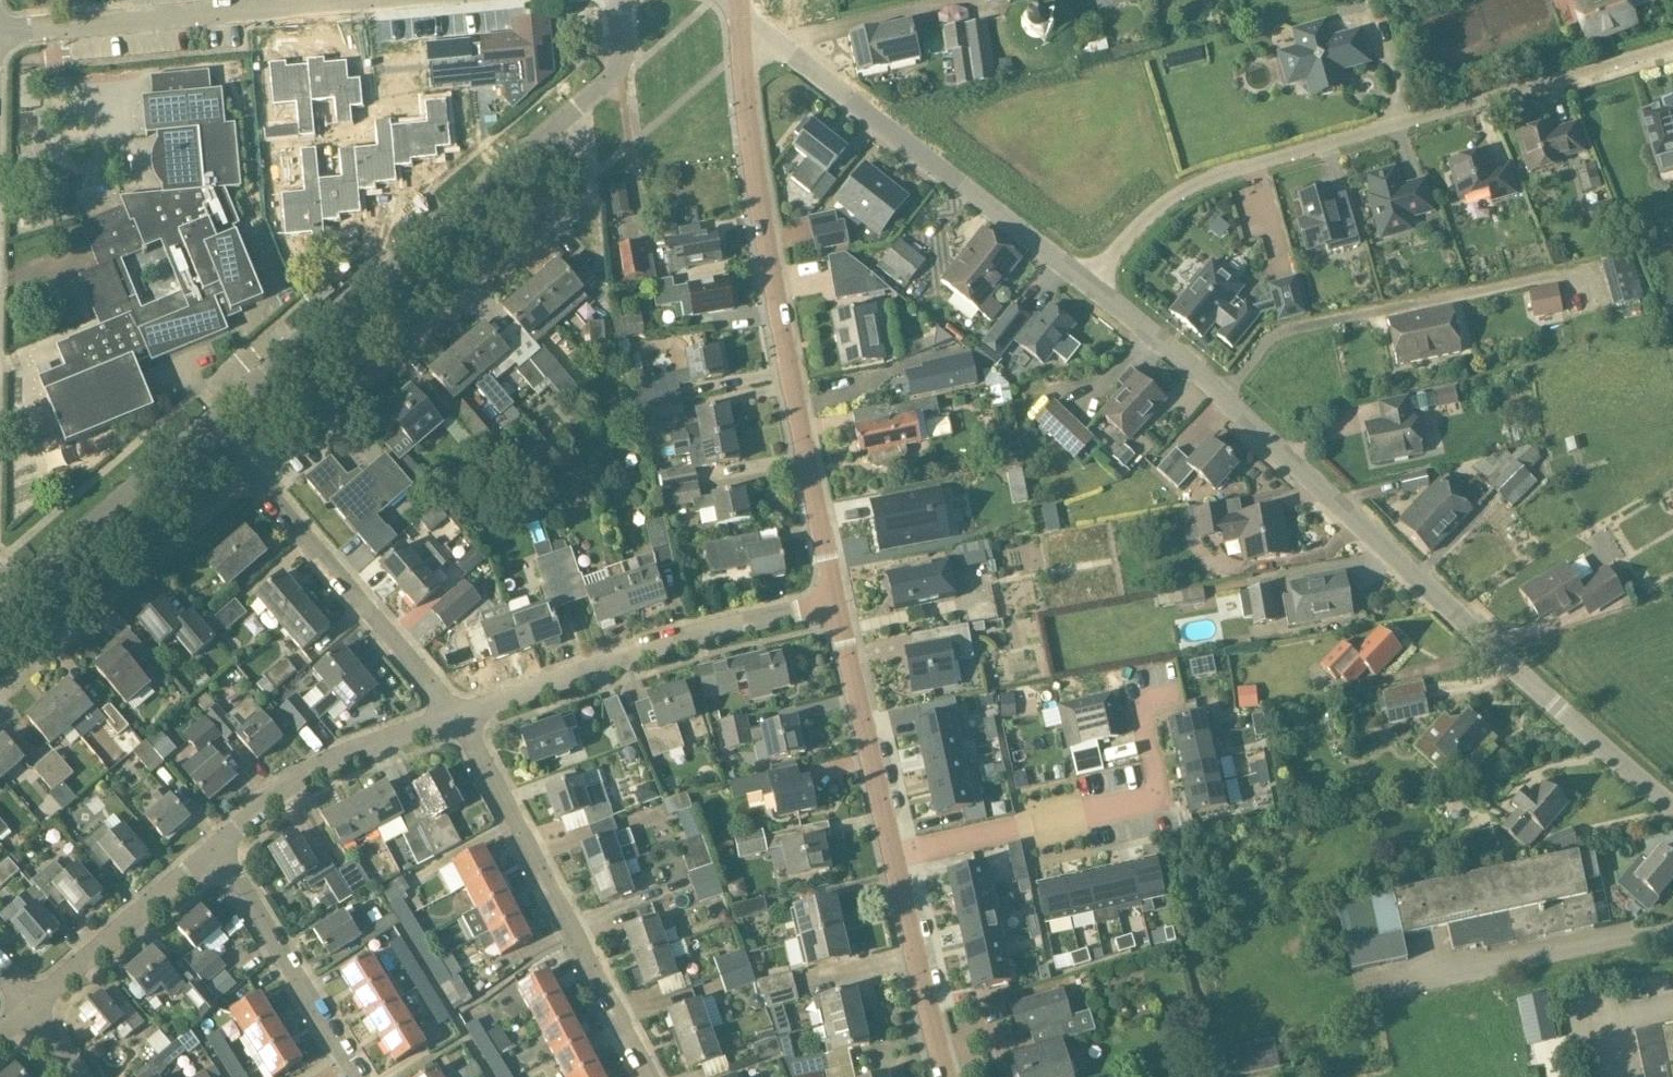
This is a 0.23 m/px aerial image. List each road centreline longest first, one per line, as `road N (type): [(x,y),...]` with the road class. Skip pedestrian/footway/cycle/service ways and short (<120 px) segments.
road 1 (residential): [(1672,807),(1088,282)]
road 2 (unclassified): [(1088,282),(1148,216),(1207,180),(1672,46)]
road 3 (residential): [(839,603),(777,294),(740,38)]
road 4 (residential): [(252,477),(577,196),(586,174),(579,108)]
road 5 (residential): [(579,108),(207,426)]
road 6 (residential): [(1088,282),(785,48),(740,38)]
road 7 (residential): [(648,1076),(457,717)]
road 8 (residential): [(457,717),(677,640),(839,603)]
road 9 (residential): [(1140,704),(1161,795),(893,857)]
road 10 (residential): [(0,35),(366,0)]
road 11 (residential): [(0,693),(252,477)]
road 12 (residential): [(457,717),(252,477)]
road 13 (residential): [(216,850),(319,764),(457,717)]
road 14 (residential): [(207,426),(0,602)]
road 15 (residential): [(357,1076),(216,850)]
road 16 (residential): [(893,857),(839,603)]
road 17 (residential): [(30,1009),(216,850)]
road 18 (residential): [(946,1076),(893,857)]
road 19 (residential): [(620,0),(619,67),(579,108)]

